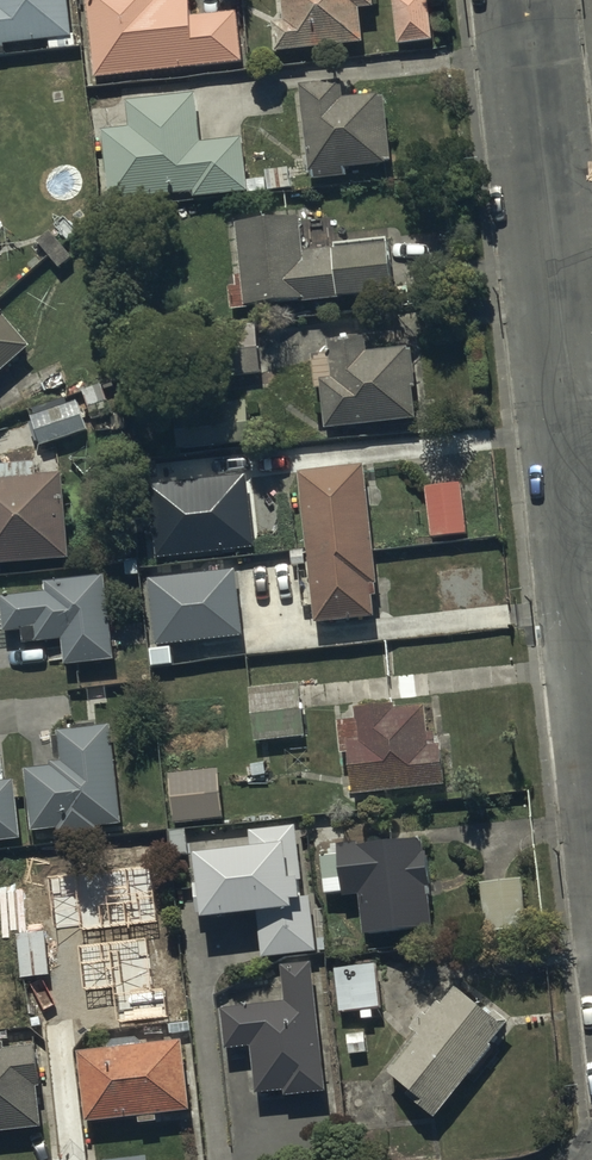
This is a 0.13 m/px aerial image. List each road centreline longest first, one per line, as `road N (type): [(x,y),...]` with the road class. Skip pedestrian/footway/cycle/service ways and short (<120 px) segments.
road 1 (residential): [(581,495),(526,0)]

